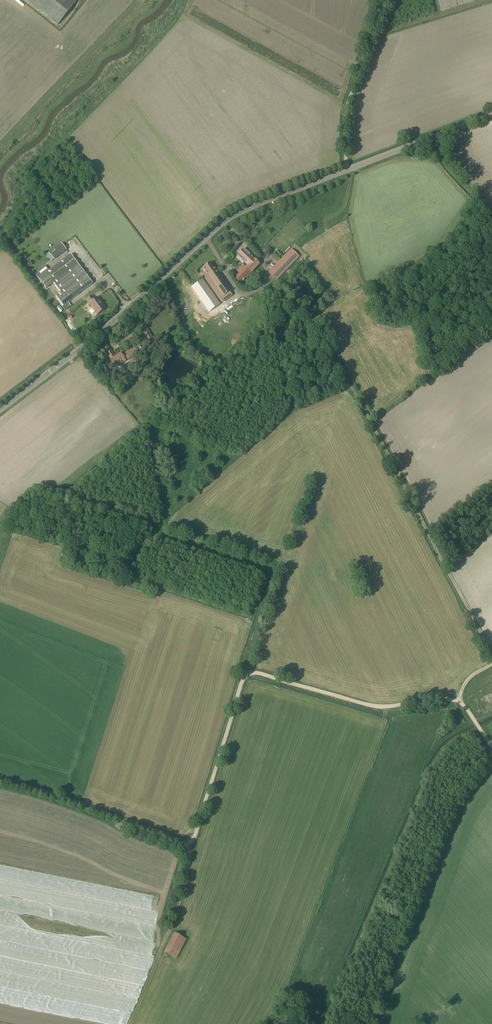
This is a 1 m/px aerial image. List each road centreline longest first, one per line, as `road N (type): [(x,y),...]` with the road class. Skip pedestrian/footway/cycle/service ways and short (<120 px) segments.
road 1 (tertiary): [(0,409),(237,212),(491,115)]
road 2 (track): [(491,652),(324,343),(268,286),(240,294)]
road 3 (track): [(190,848),(248,676),(366,707),(461,702)]
road 4 (unclassified): [(190,848),(0,781)]
road 5 (track): [(346,170),(349,105),(387,0)]

